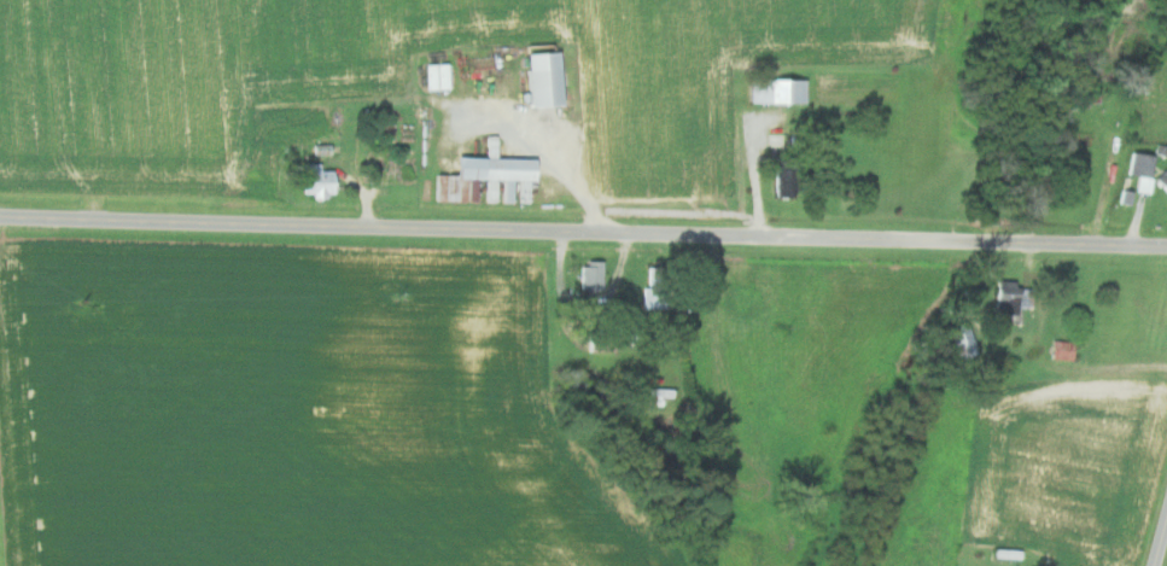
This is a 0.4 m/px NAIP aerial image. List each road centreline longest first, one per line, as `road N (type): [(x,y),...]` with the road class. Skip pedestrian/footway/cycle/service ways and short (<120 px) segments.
road 1 (residential): [(0,217),(1166,250)]

